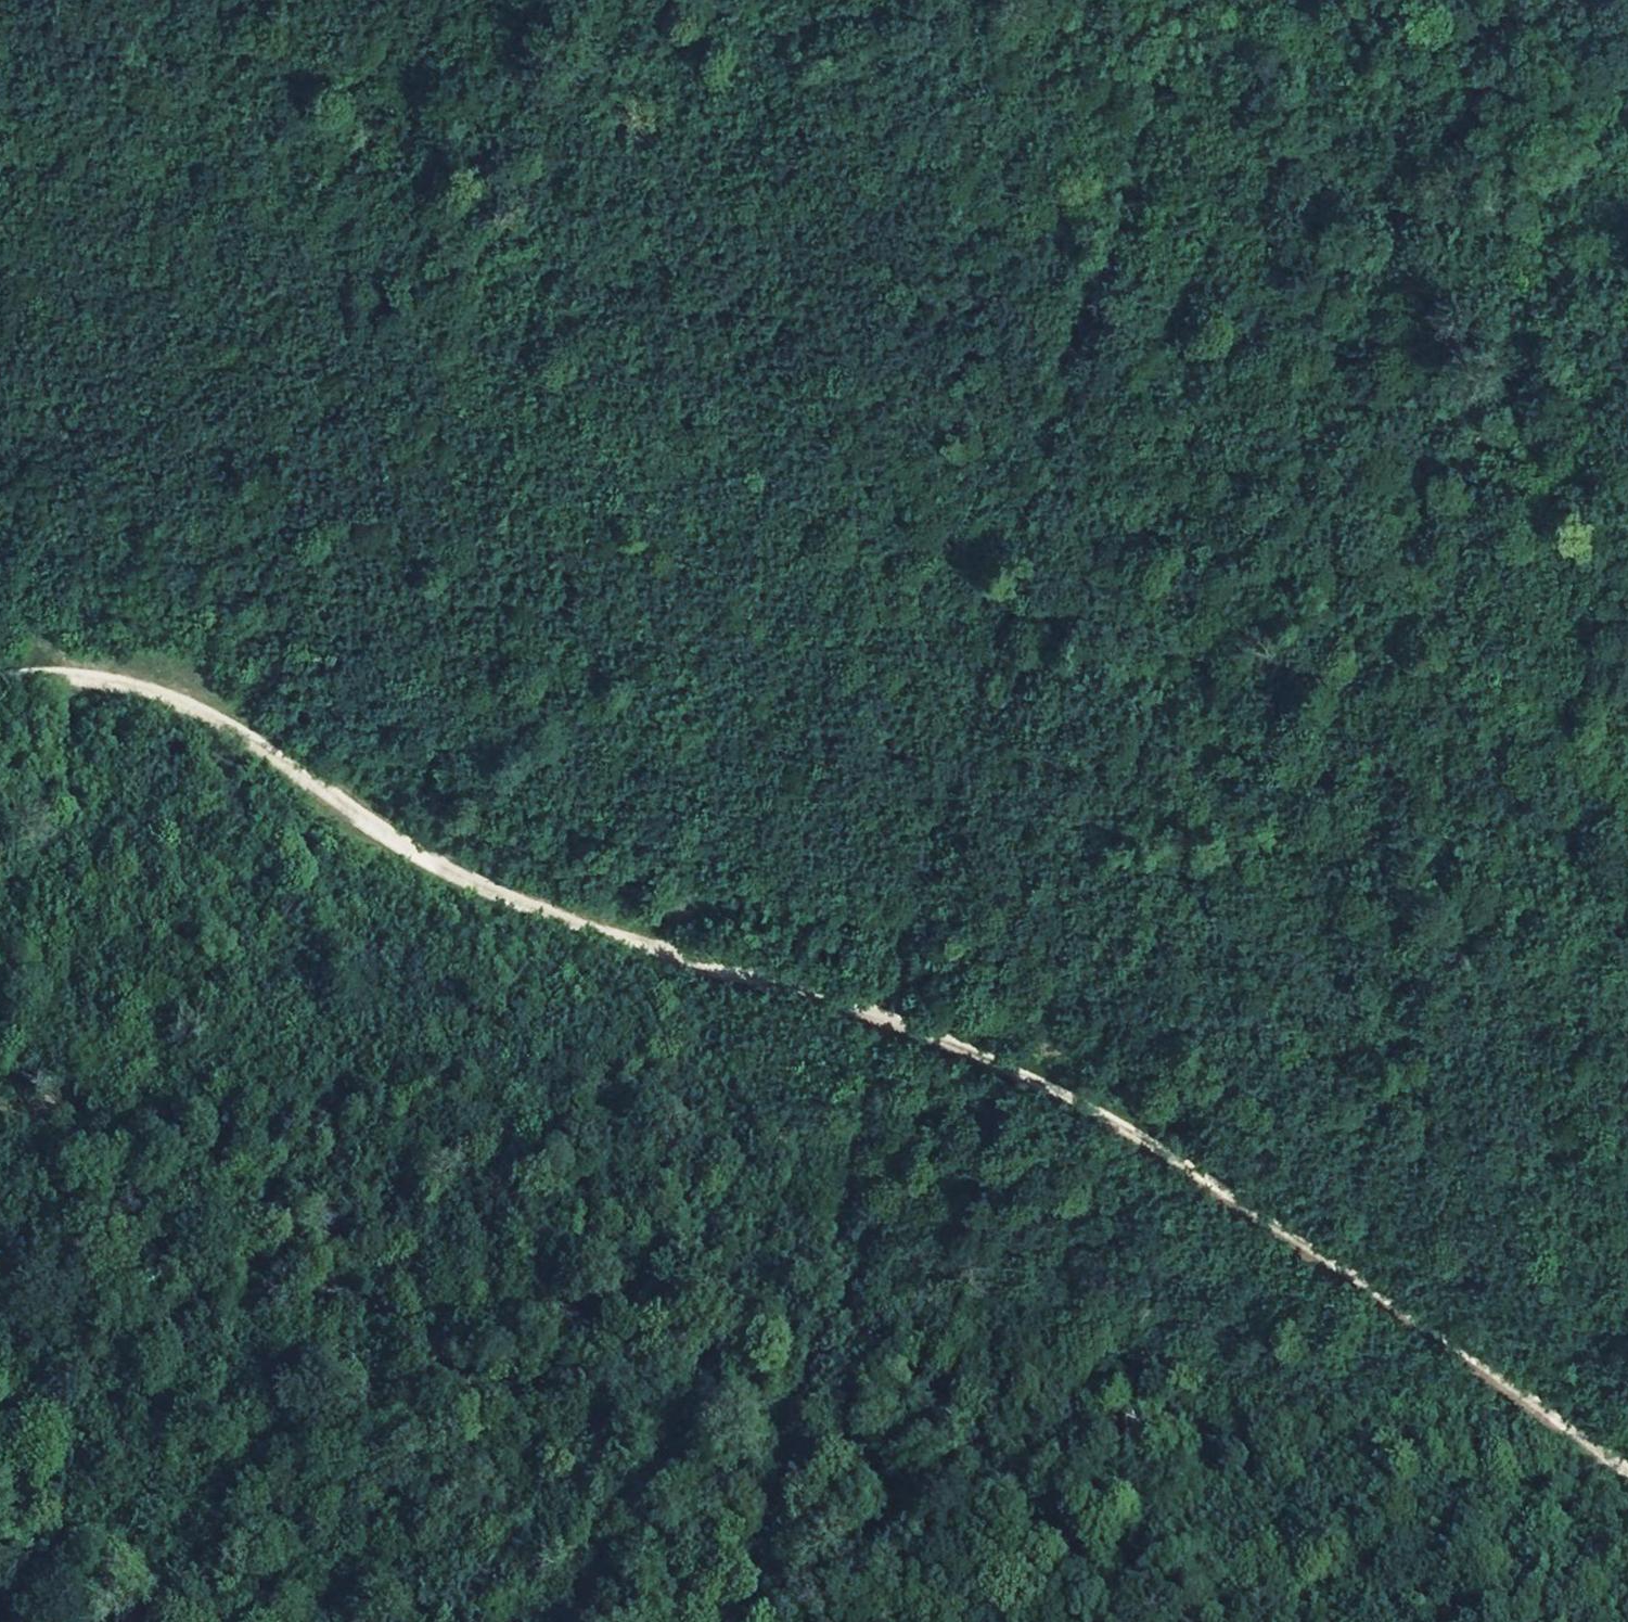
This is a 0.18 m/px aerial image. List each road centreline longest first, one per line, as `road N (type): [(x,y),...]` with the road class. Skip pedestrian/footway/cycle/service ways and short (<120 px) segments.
road 1 (track): [(1627,1468),(1294,1237),(1049,1088),(925,1032),(545,911),(448,871),(196,711),(126,687),(58,675),(0,678)]

